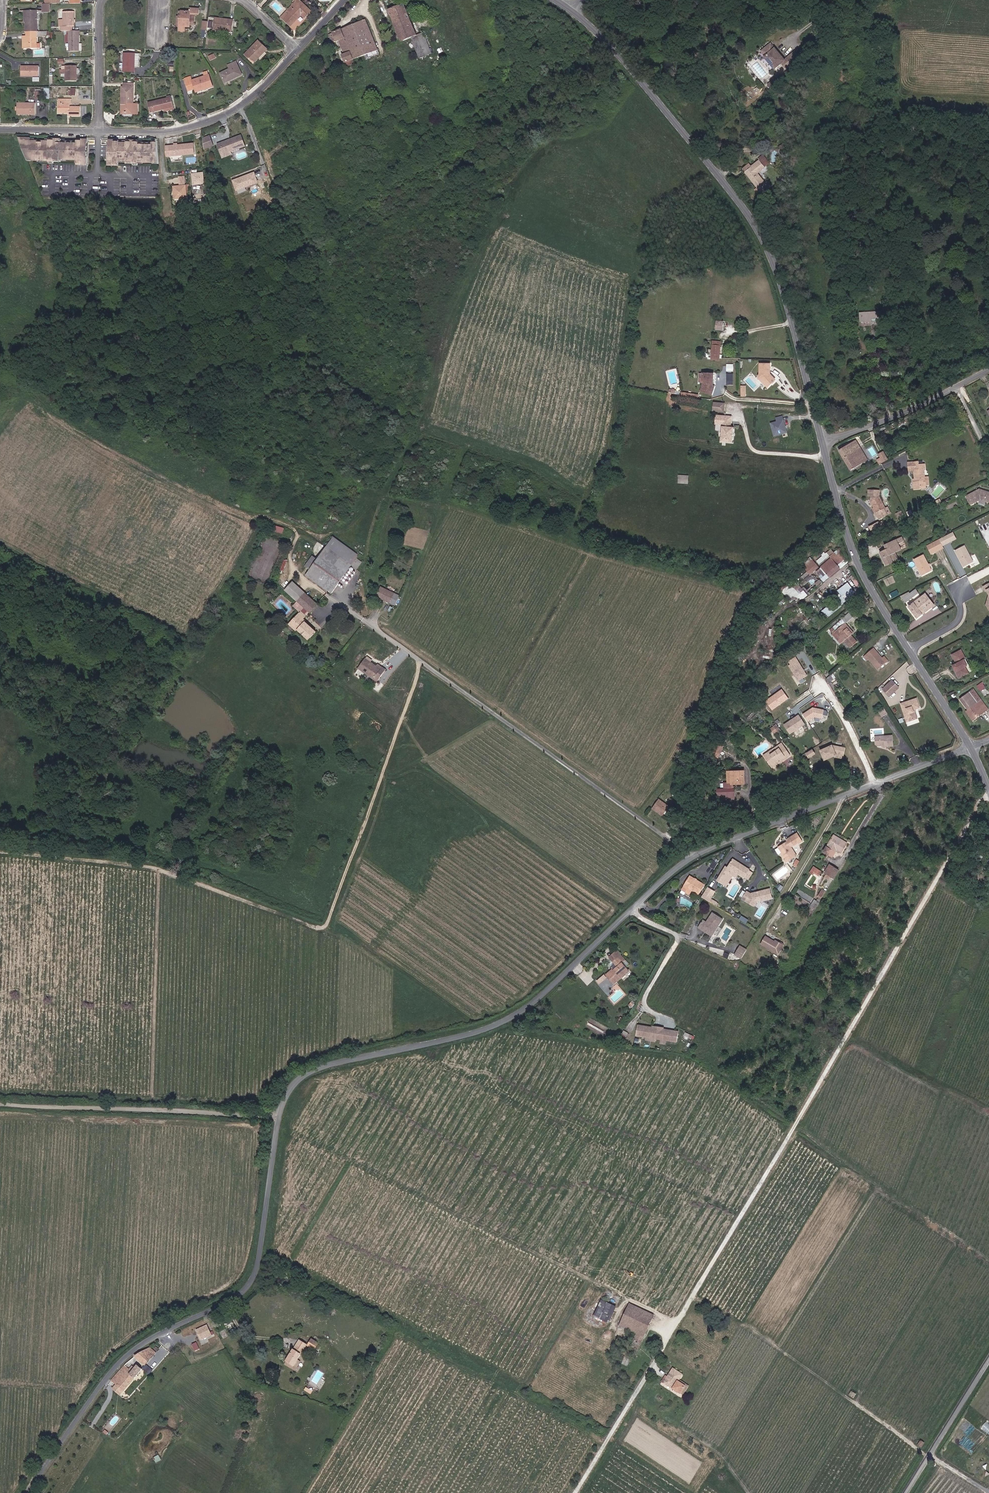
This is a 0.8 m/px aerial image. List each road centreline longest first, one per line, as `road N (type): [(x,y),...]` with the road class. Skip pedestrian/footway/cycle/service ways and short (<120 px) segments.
road 1 (track): [(988,788),(573,1492)]
road 2 (tertiary): [(873,783),(696,855),(507,1019),(303,1075),(280,1115)]
road 3 (tertiary): [(821,442),(762,232),(606,36),(564,7)]
road 4 (tertiary): [(280,1115),(247,1289),(129,1354),(26,1492)]
road 5 (track): [(420,659),(328,920),(307,925)]
road 6 (unclassified): [(0,1103),(280,1115)]
road 7 (tertiary): [(909,651),(853,552),(821,442)]
road 8 (residential): [(297,51),(225,116),(171,131),(99,132)]
road 9 (tertiary): [(906,1492),(988,1358)]
road 10 (residential): [(956,385),(821,442)]
road 11 (residential): [(99,132),(102,0)]

